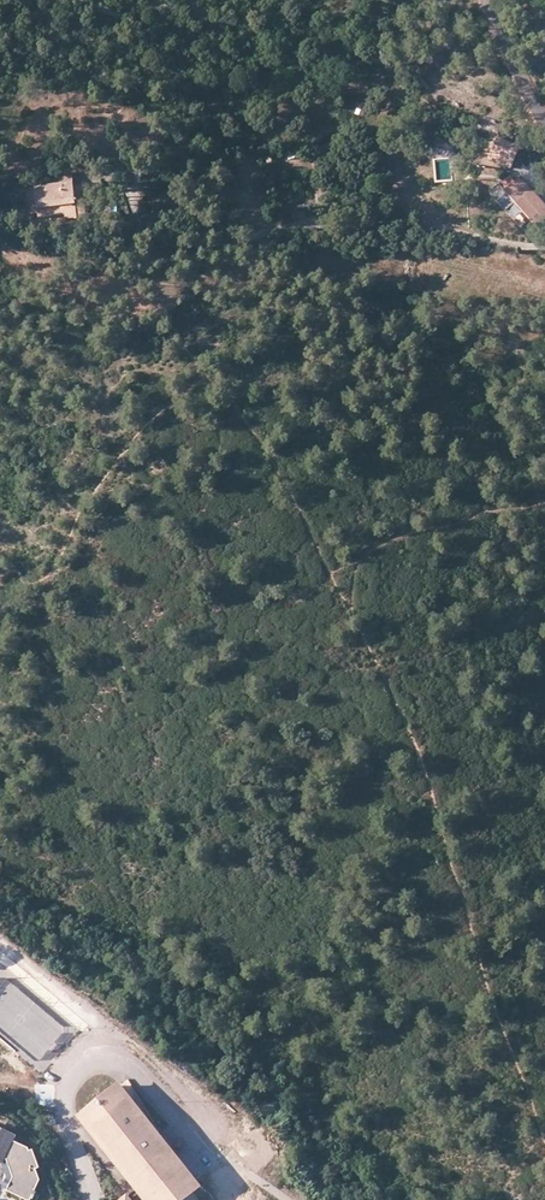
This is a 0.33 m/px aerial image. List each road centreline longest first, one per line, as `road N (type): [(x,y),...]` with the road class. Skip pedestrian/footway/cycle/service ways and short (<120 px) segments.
road 1 (tertiary): [(488,0),(544,123)]

